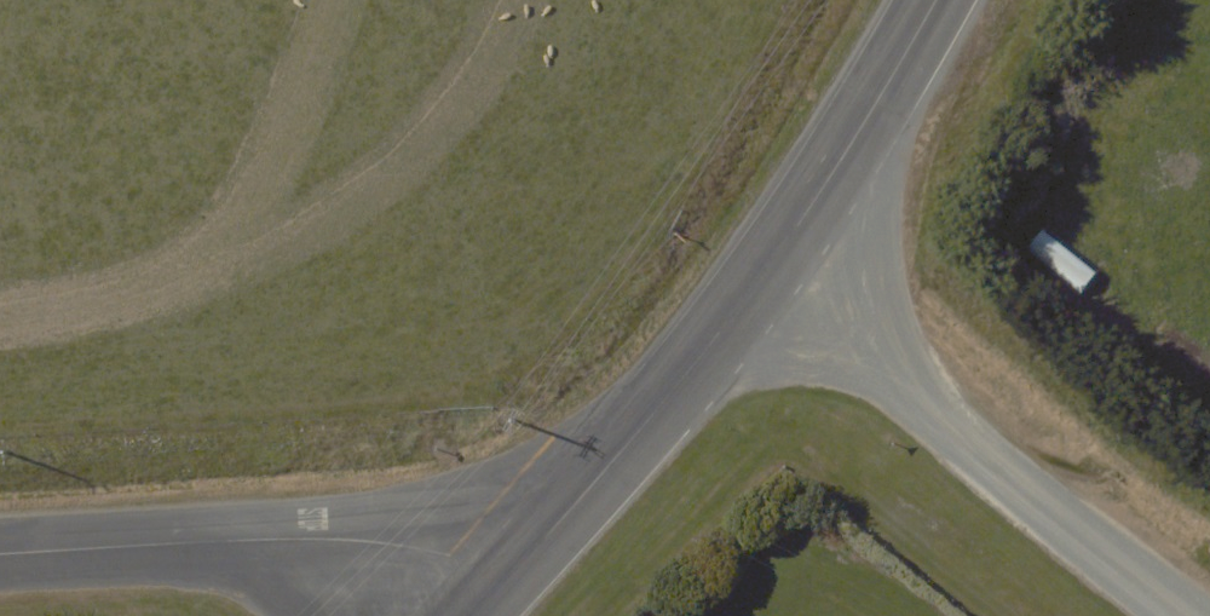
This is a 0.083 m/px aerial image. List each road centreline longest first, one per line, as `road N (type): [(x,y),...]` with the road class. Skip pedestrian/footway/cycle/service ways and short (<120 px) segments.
road 1 (unclassified): [(773,270),(1202,615)]
road 2 (tertiary): [(496,598),(448,556),(365,539),(0,557)]
road 3 (tertiary): [(773,270),(496,598)]
road 4 (tertiary): [(936,0),(773,270)]

